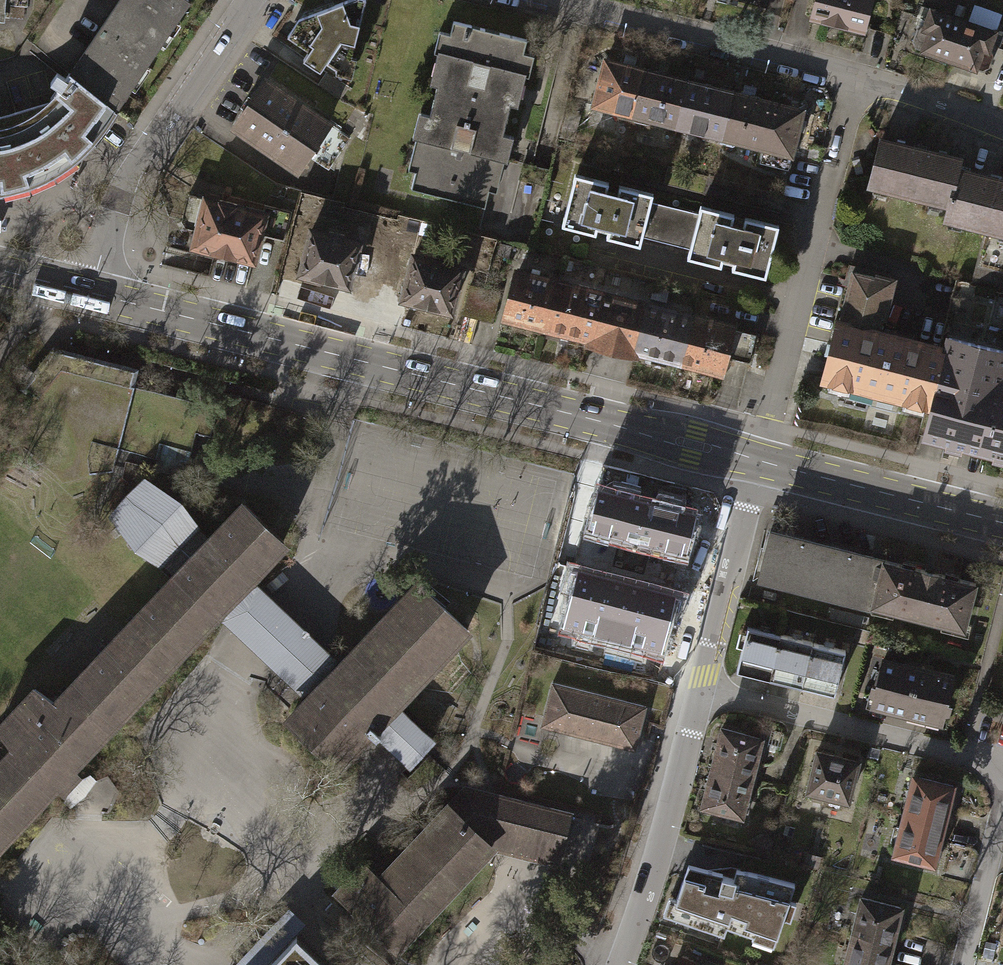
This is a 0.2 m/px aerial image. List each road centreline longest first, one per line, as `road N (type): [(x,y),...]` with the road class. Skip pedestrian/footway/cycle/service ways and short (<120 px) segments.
road 1 (tertiary): [(754,461),(90,293)]
road 2 (residential): [(699,691),(983,762),(999,797),(957,964)]
road 3 (residential): [(856,74),(754,461)]
road 4 (residential): [(90,293),(136,165),(249,0)]
road 5 (residential): [(549,0),(856,74)]
road 6 (residential): [(699,691),(662,846),(621,964)]
road 7 (tertiary): [(1002,524),(754,461)]
road 8 (residential): [(754,461),(699,691)]
road 9 (residential): [(856,74),(1002,129)]

